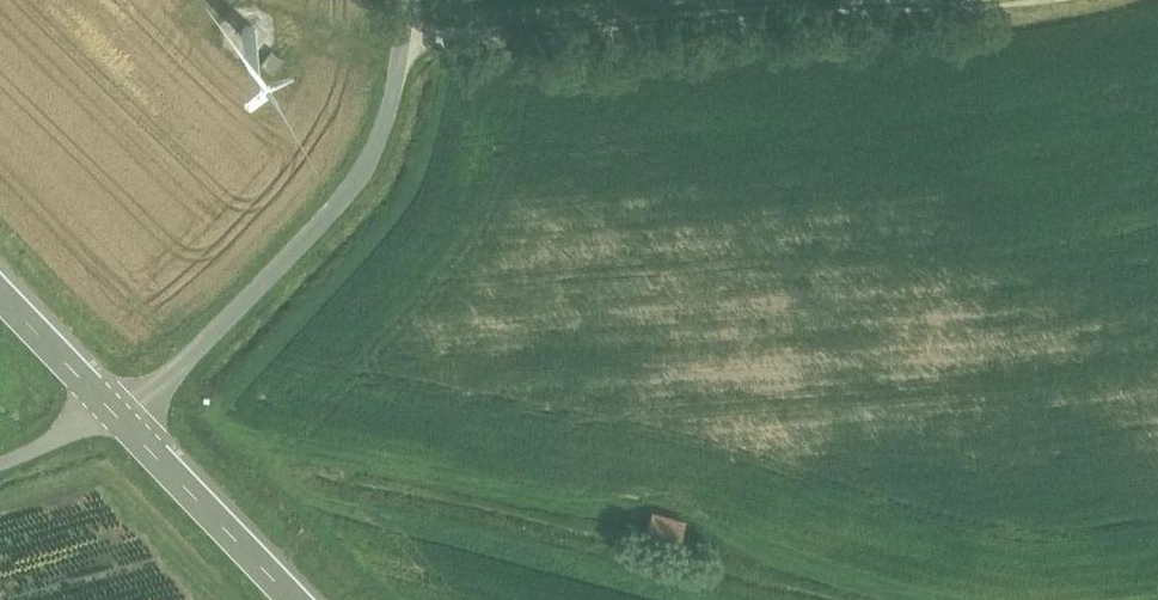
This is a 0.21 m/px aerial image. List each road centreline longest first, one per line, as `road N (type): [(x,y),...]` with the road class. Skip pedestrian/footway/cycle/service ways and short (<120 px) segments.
road 1 (track): [(401,45),(1038,0)]
road 2 (unclassified): [(408,0),(379,138),(350,191),(173,372),(111,409)]
road 3 (secondary): [(294,599),(111,409)]
road 4 (secondary): [(111,409),(0,294)]
road 5 (unclassified): [(111,409),(0,464)]

